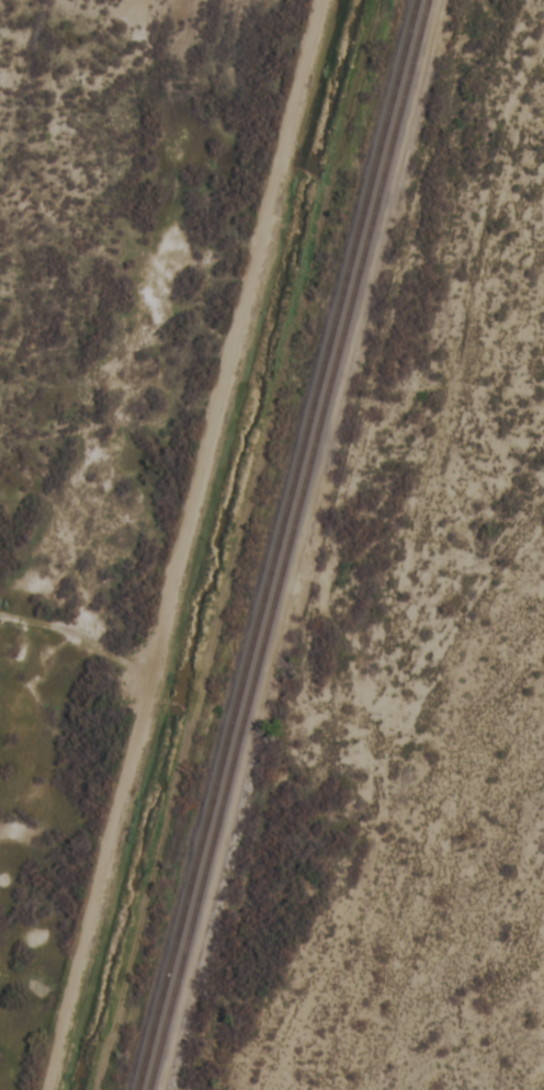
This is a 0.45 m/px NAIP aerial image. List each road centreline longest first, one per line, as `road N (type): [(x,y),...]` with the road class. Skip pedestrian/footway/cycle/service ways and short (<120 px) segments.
road 1 (track): [(482,0),(440,242),(389,350),(210,1089)]
road 2 (track): [(329,1089),(440,718),(543,271)]
road 3 (track): [(155,670),(60,626),(0,614)]

